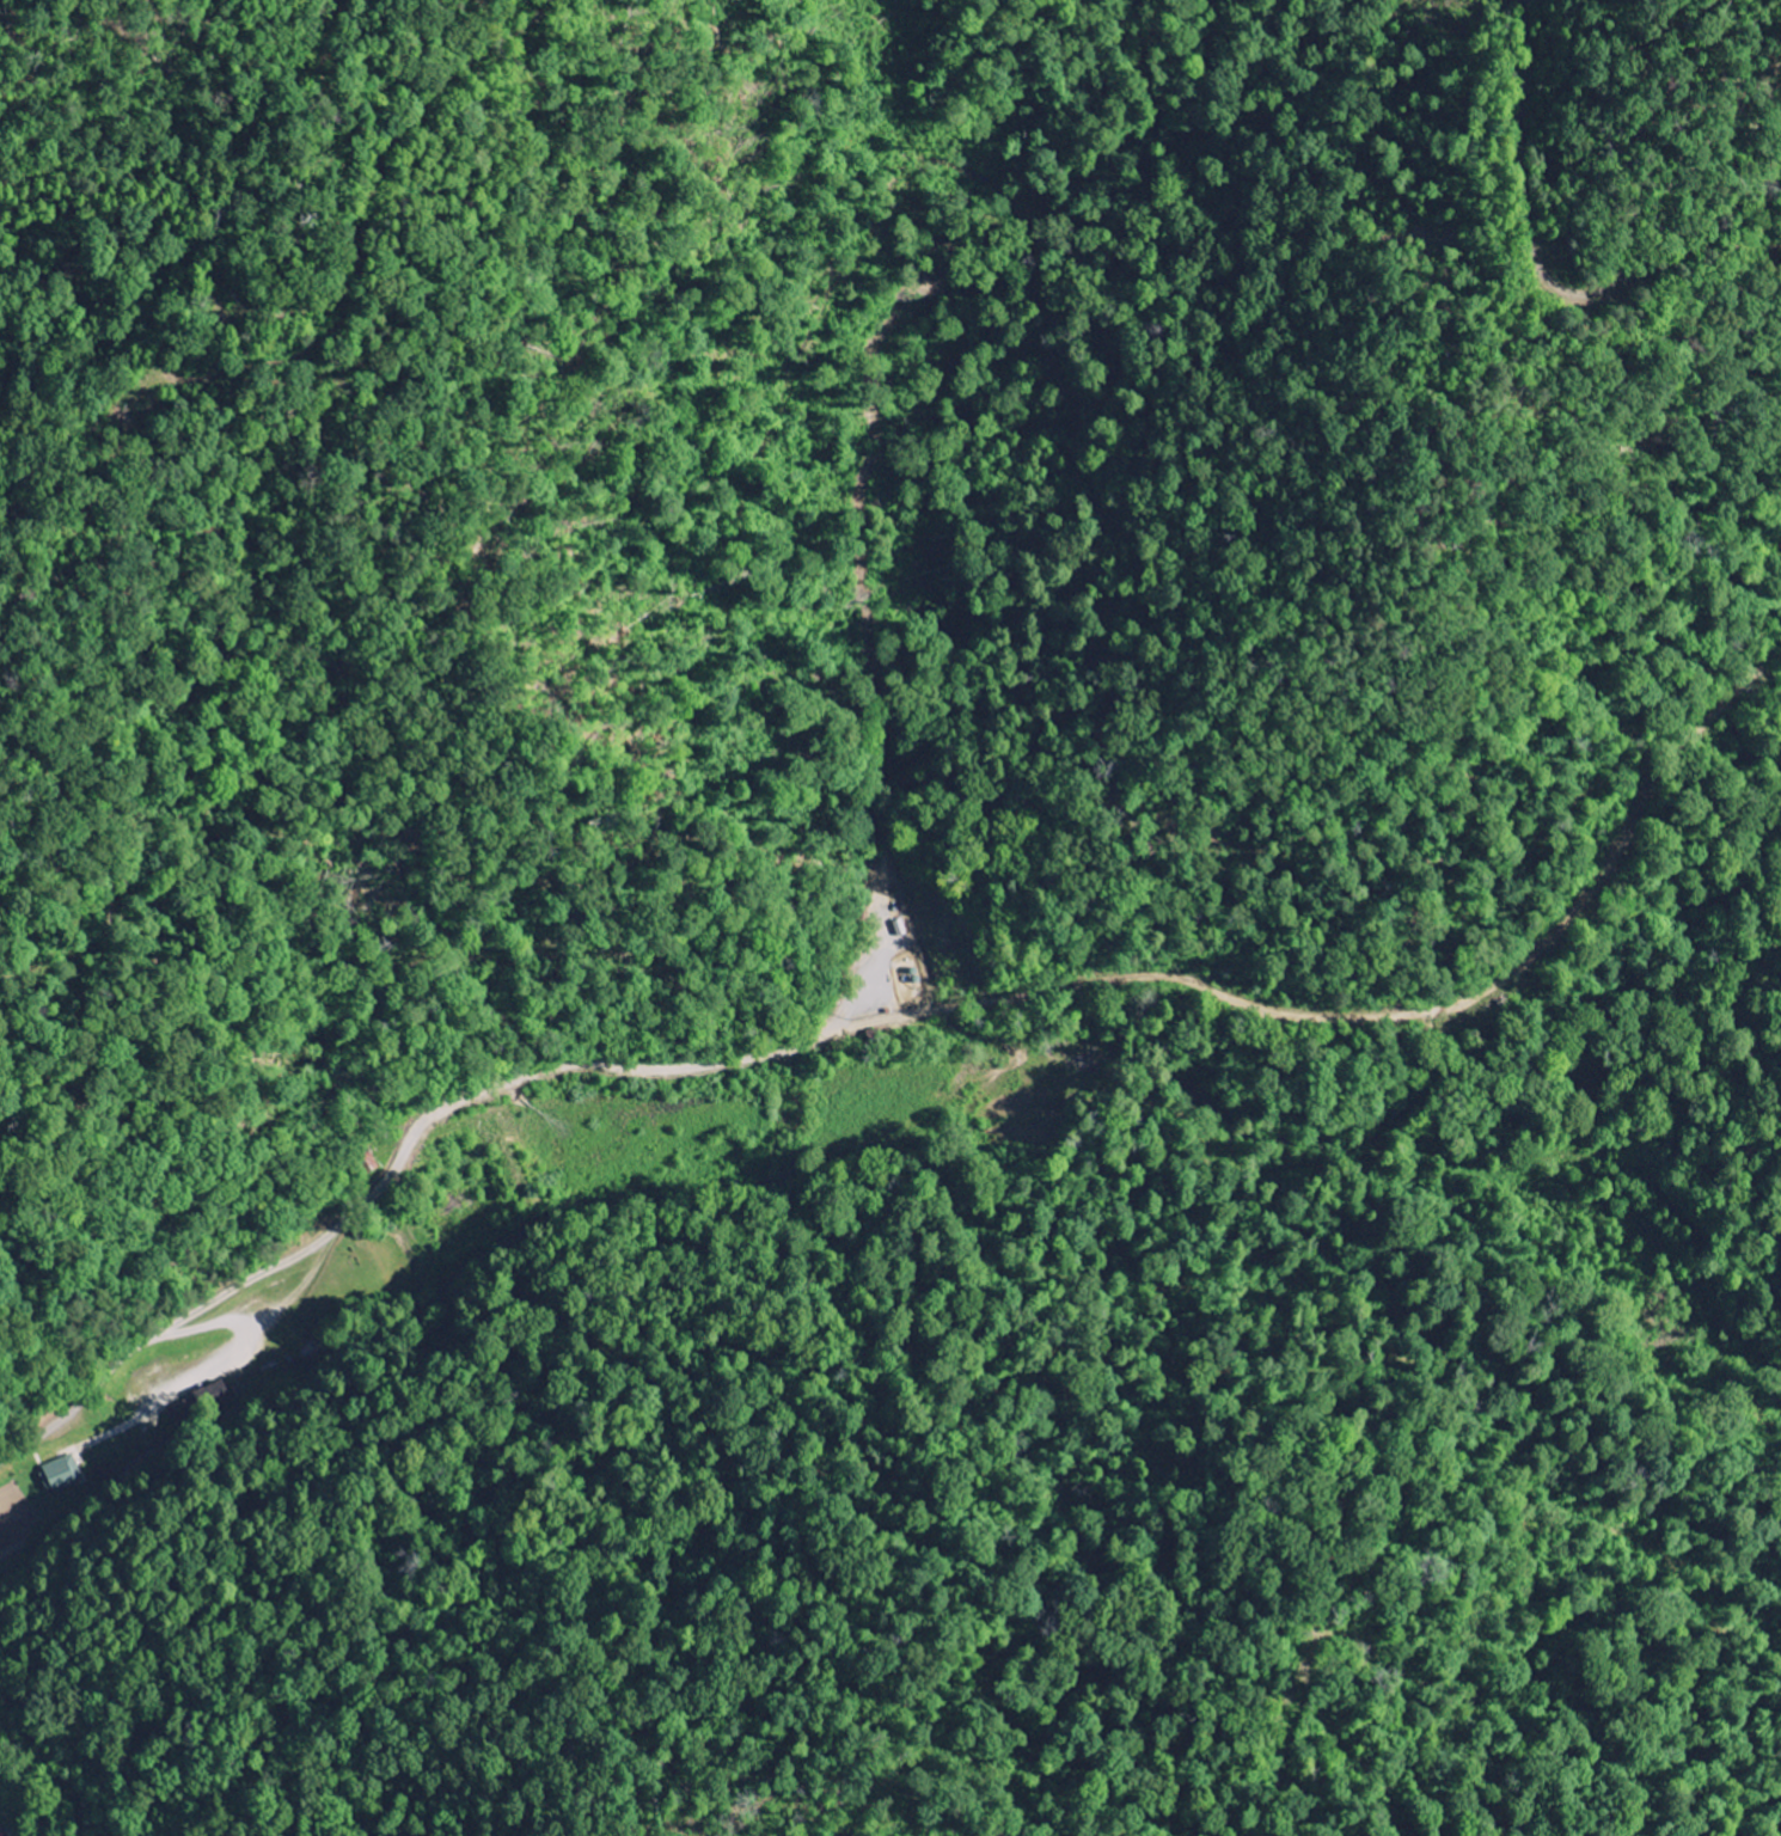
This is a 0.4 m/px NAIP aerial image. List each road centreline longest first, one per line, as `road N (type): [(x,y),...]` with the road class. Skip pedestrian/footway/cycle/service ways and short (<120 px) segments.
road 1 (residential): [(0,1461),(80,1402),(123,1357),(337,1225)]

